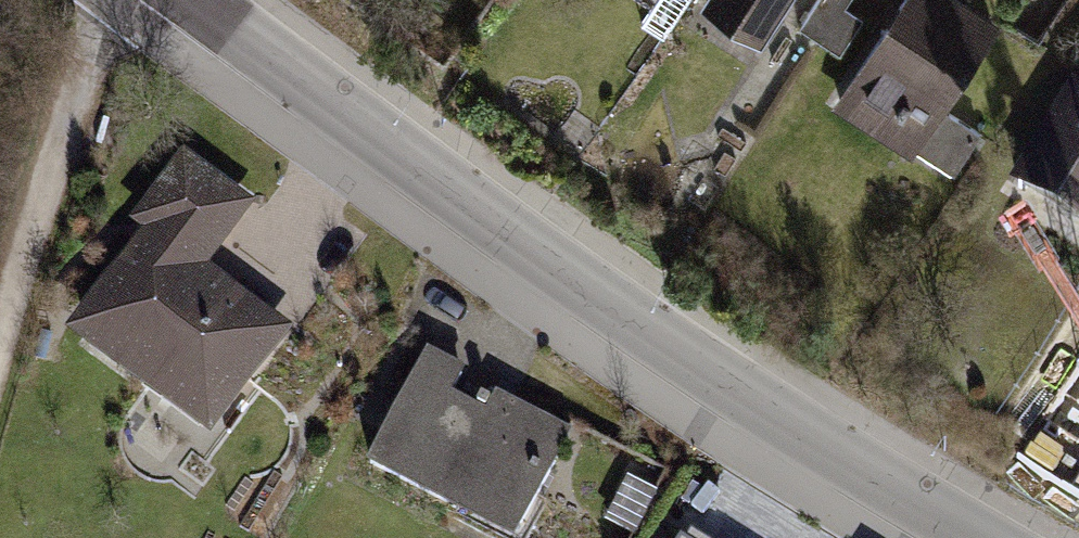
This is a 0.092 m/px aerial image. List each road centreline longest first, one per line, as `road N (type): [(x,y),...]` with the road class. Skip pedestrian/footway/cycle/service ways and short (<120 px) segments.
road 1 (tertiary): [(977,537),(892,492),(678,352),(193,0)]
road 2 (track): [(0,353),(151,44)]

